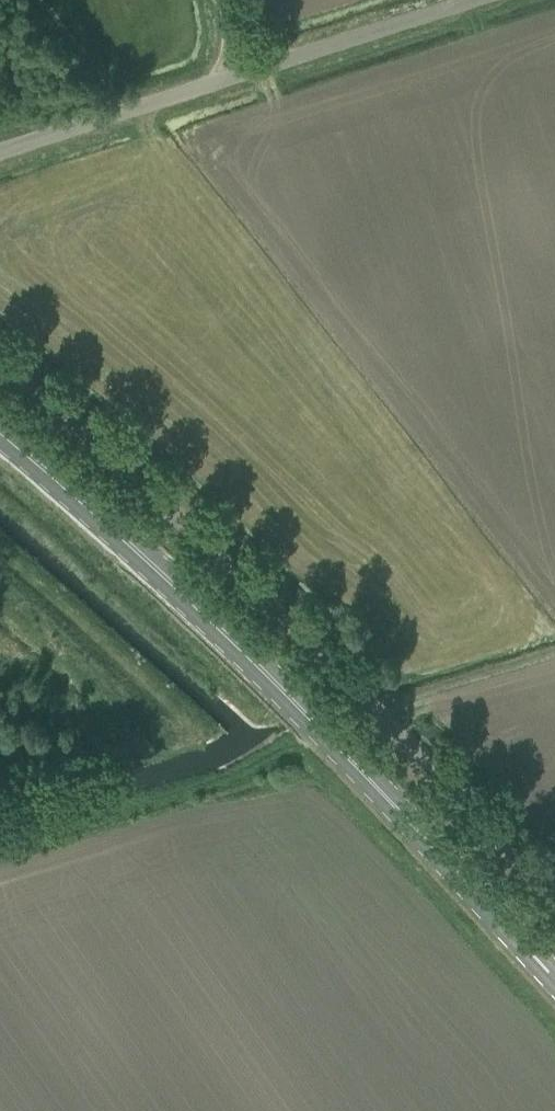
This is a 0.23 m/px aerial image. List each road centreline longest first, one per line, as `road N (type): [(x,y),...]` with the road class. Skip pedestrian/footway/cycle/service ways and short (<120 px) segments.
road 1 (primary): [(554,980),(287,695),(0,431)]
road 2 (unclassified): [(554,884),(239,570),(0,365)]
road 3 (unclassified): [(0,151),(468,0)]

